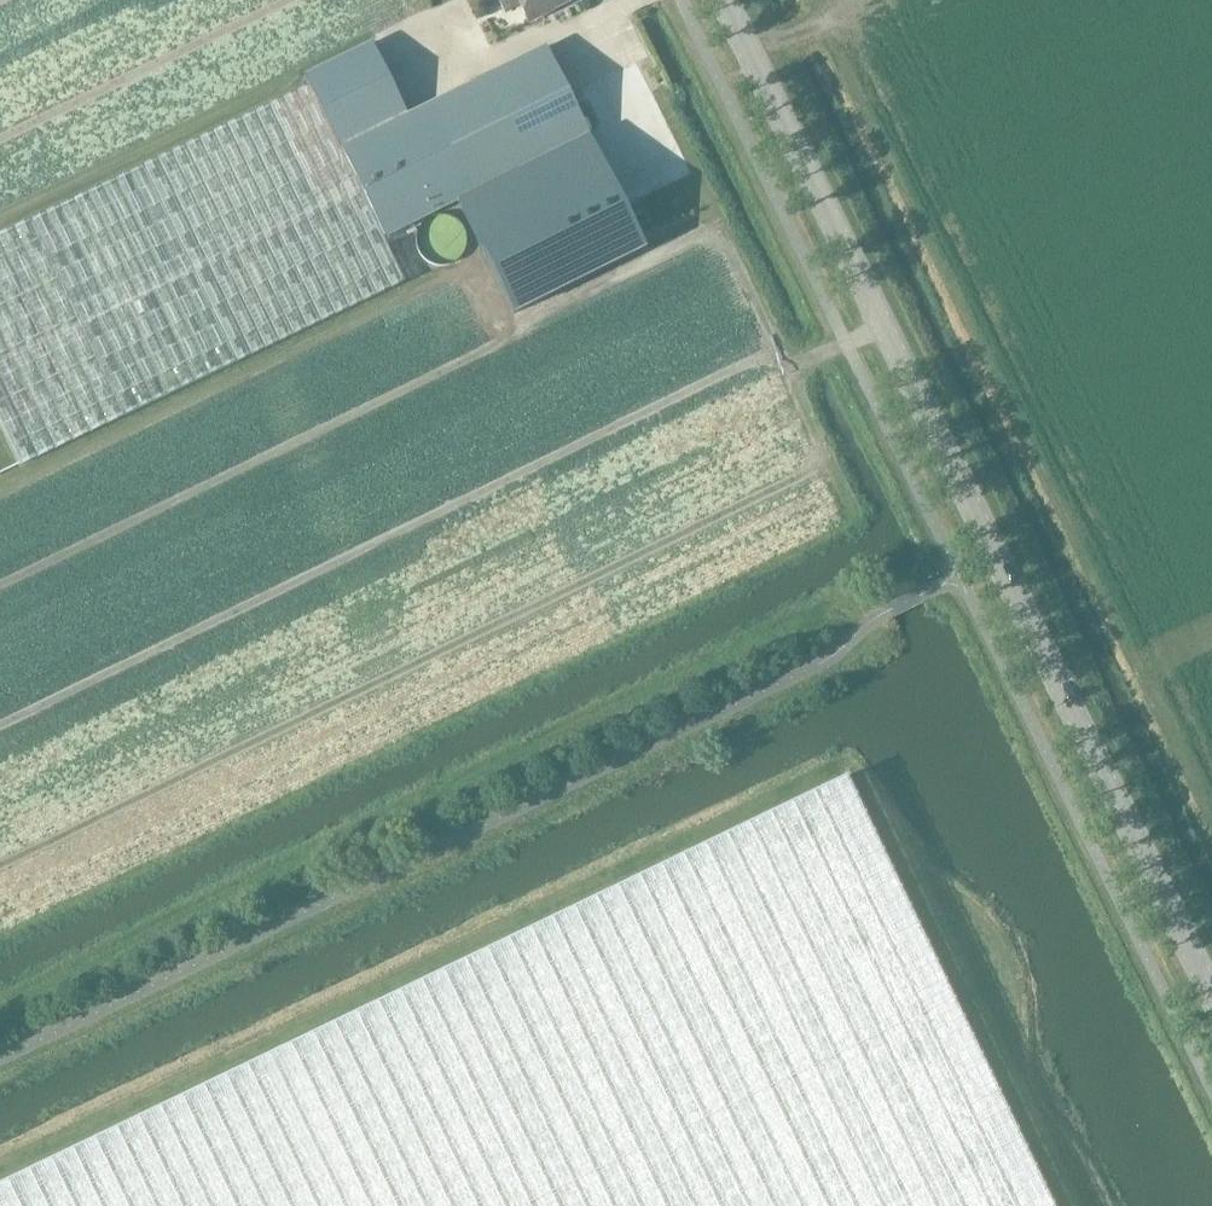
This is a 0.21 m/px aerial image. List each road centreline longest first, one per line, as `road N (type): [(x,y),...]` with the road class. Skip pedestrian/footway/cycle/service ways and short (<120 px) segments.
road 1 (unclassified): [(1211,993),(724,0)]

